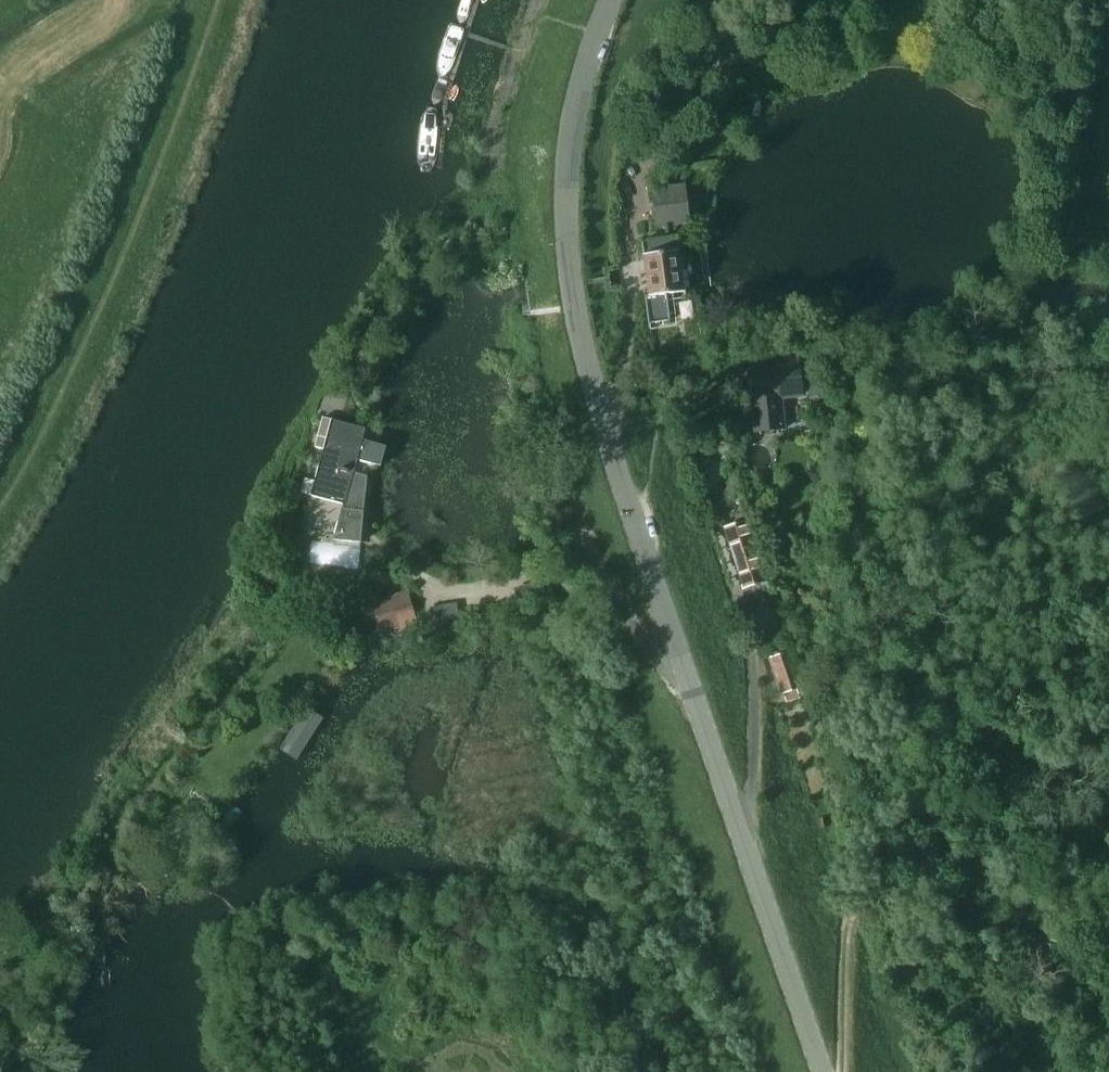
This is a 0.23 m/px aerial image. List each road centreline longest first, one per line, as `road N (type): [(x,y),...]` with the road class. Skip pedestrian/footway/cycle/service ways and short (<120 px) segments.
road 1 (unclassified): [(821,1071),(614,459),(581,340),(568,251),(567,154),(608,0)]

